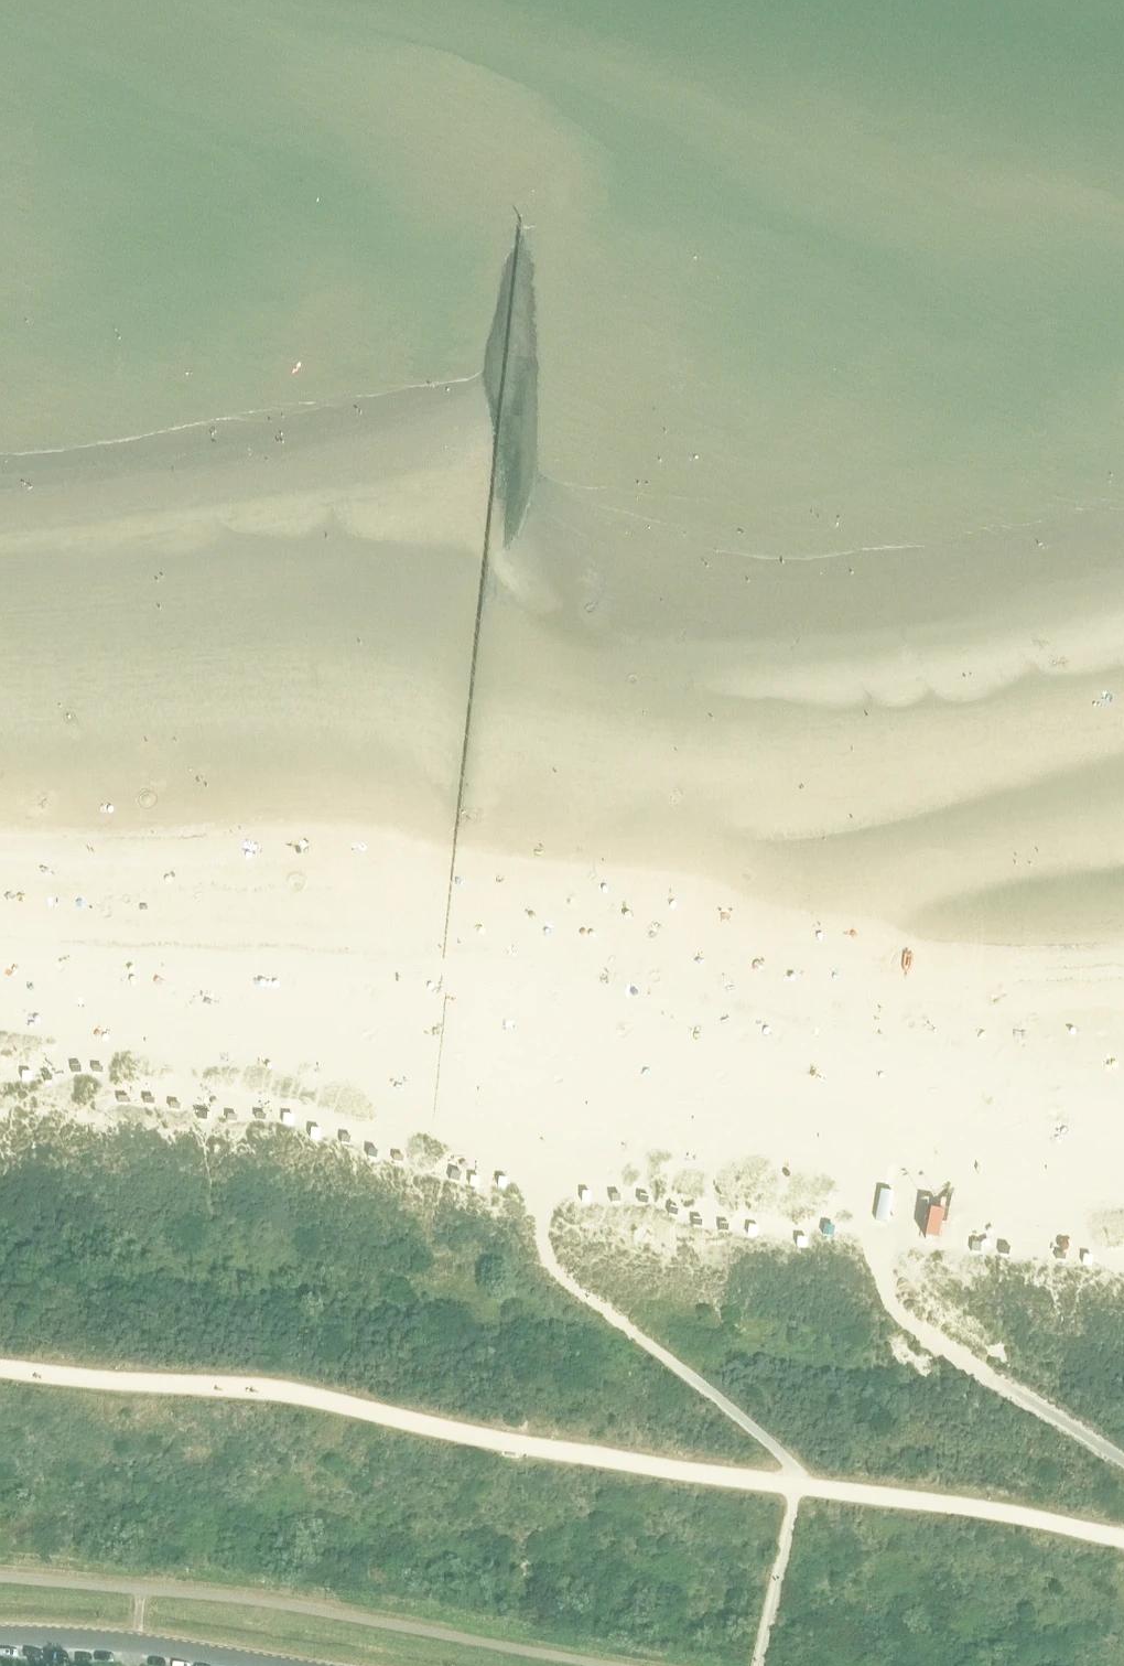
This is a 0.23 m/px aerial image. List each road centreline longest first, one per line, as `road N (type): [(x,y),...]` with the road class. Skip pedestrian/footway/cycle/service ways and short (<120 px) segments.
road 1 (unclassified): [(271,1665),(133,1645),(0,1638)]

